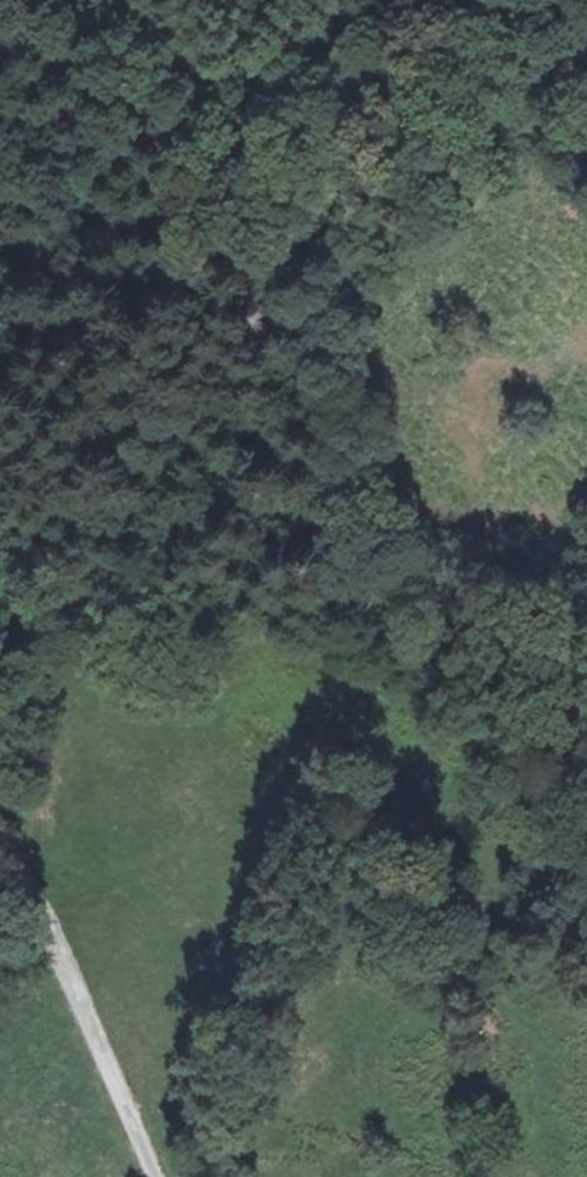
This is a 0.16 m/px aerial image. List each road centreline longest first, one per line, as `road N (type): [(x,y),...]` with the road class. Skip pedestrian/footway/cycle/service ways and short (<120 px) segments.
road 1 (unclassified): [(0,793),(118,1066),(156,1176)]

